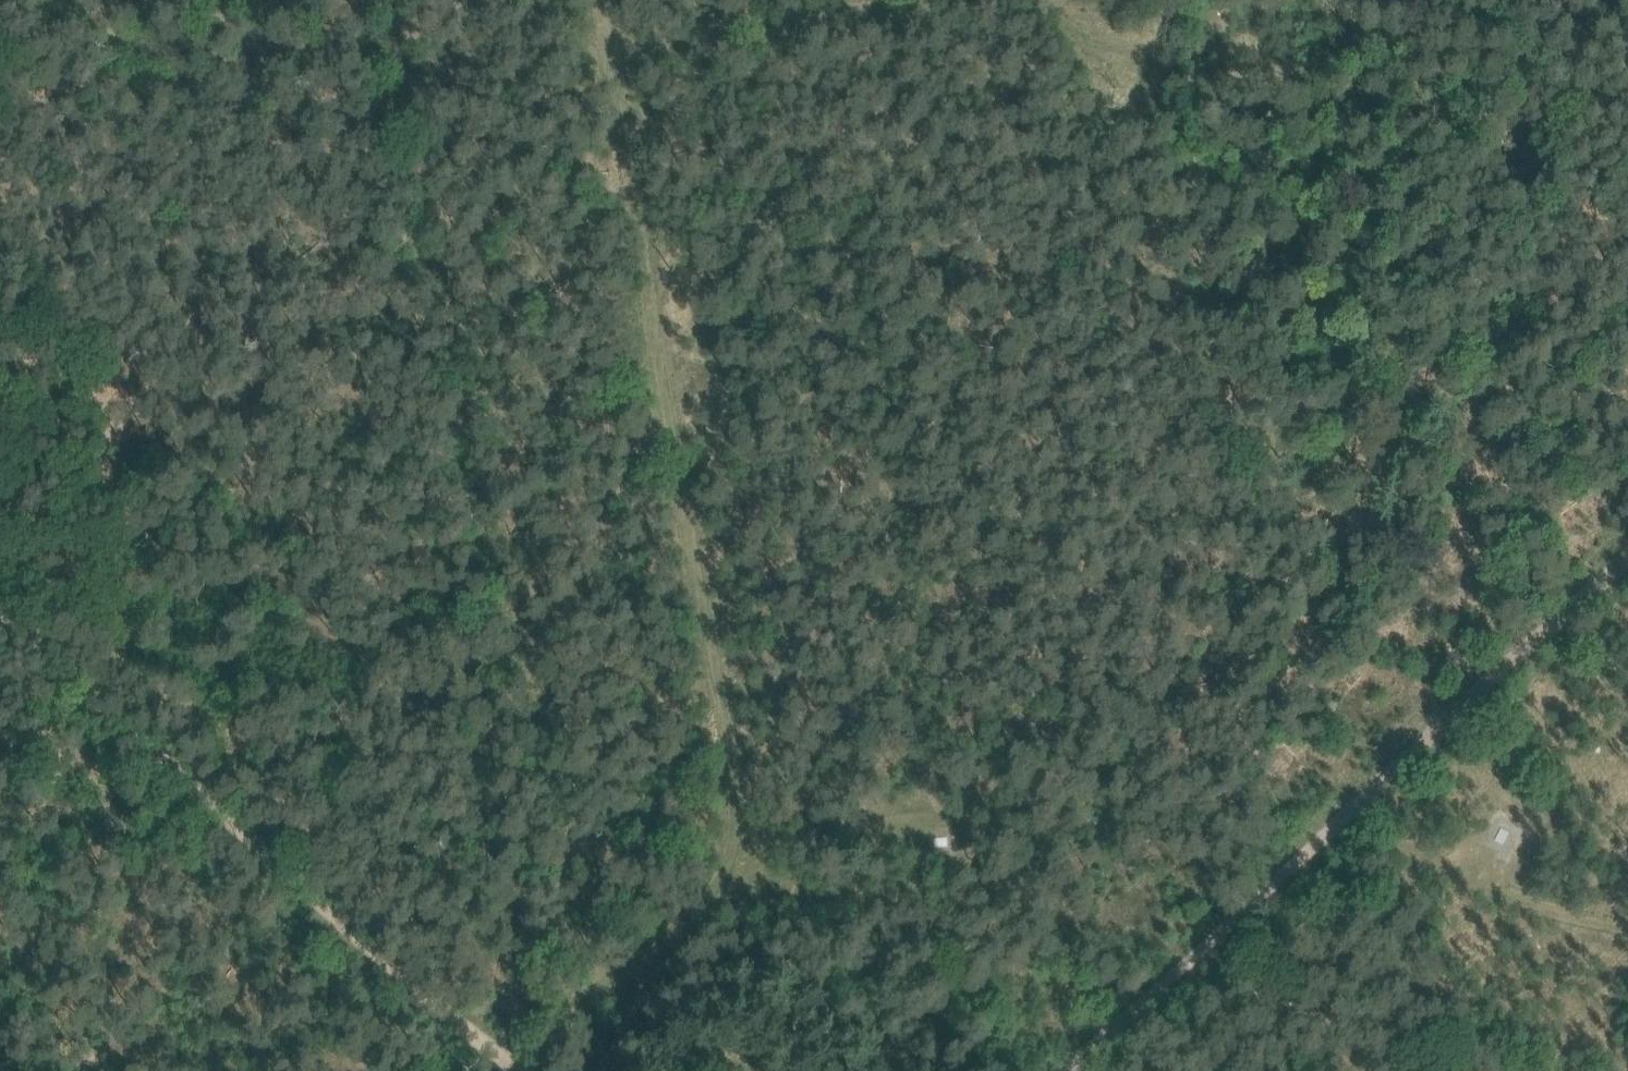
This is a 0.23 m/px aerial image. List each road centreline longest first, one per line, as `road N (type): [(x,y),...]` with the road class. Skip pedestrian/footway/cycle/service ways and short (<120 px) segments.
road 1 (track): [(1079,1070),(1627,556)]
road 2 (track): [(509,1070),(0,615)]

